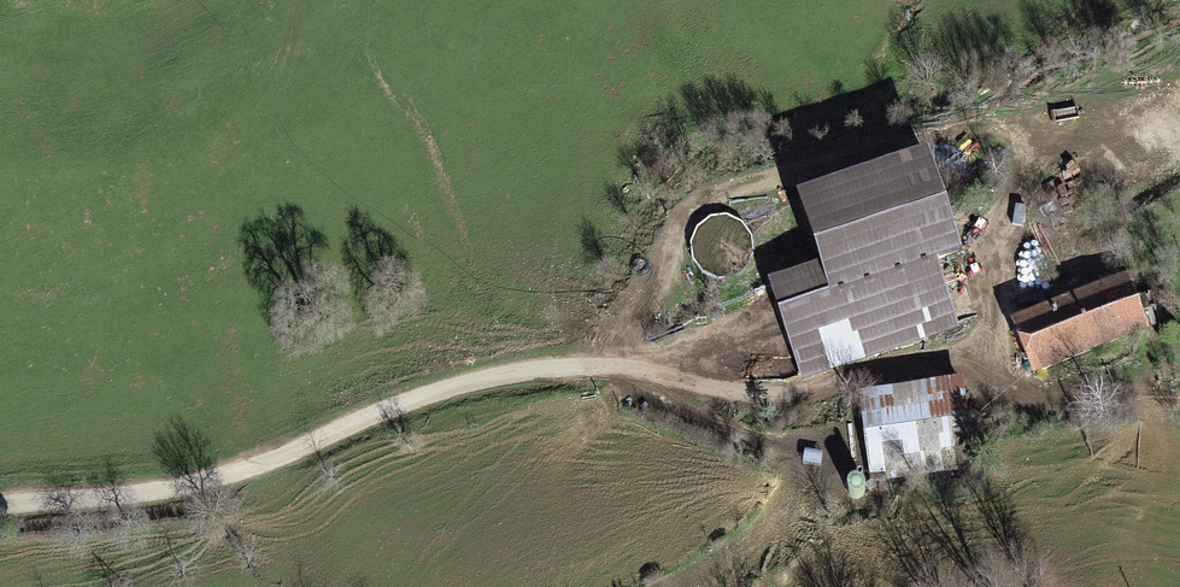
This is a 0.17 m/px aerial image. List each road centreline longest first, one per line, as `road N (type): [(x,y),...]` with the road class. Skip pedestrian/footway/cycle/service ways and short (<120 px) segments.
road 1 (unclassified): [(0,505),(197,482),(277,458),(396,404),(548,368),(633,370),(786,398),(985,357)]
road 2 (track): [(277,458),(175,387),(144,316),(148,256),(287,27),(292,0)]
road 3 (track): [(1052,145),(902,145),(701,200),(667,236),(599,367)]
road 4 (track): [(657,375),(693,418),(732,439),(797,455),(810,479),(792,508),(701,586)]
road 5 (track): [(985,357),(1003,384),(1025,396),(1179,399)]
road 6 (track): [(985,357),(998,238),(1025,178)]
road 7 (track): [(1179,86),(1052,145),(1025,178)]

